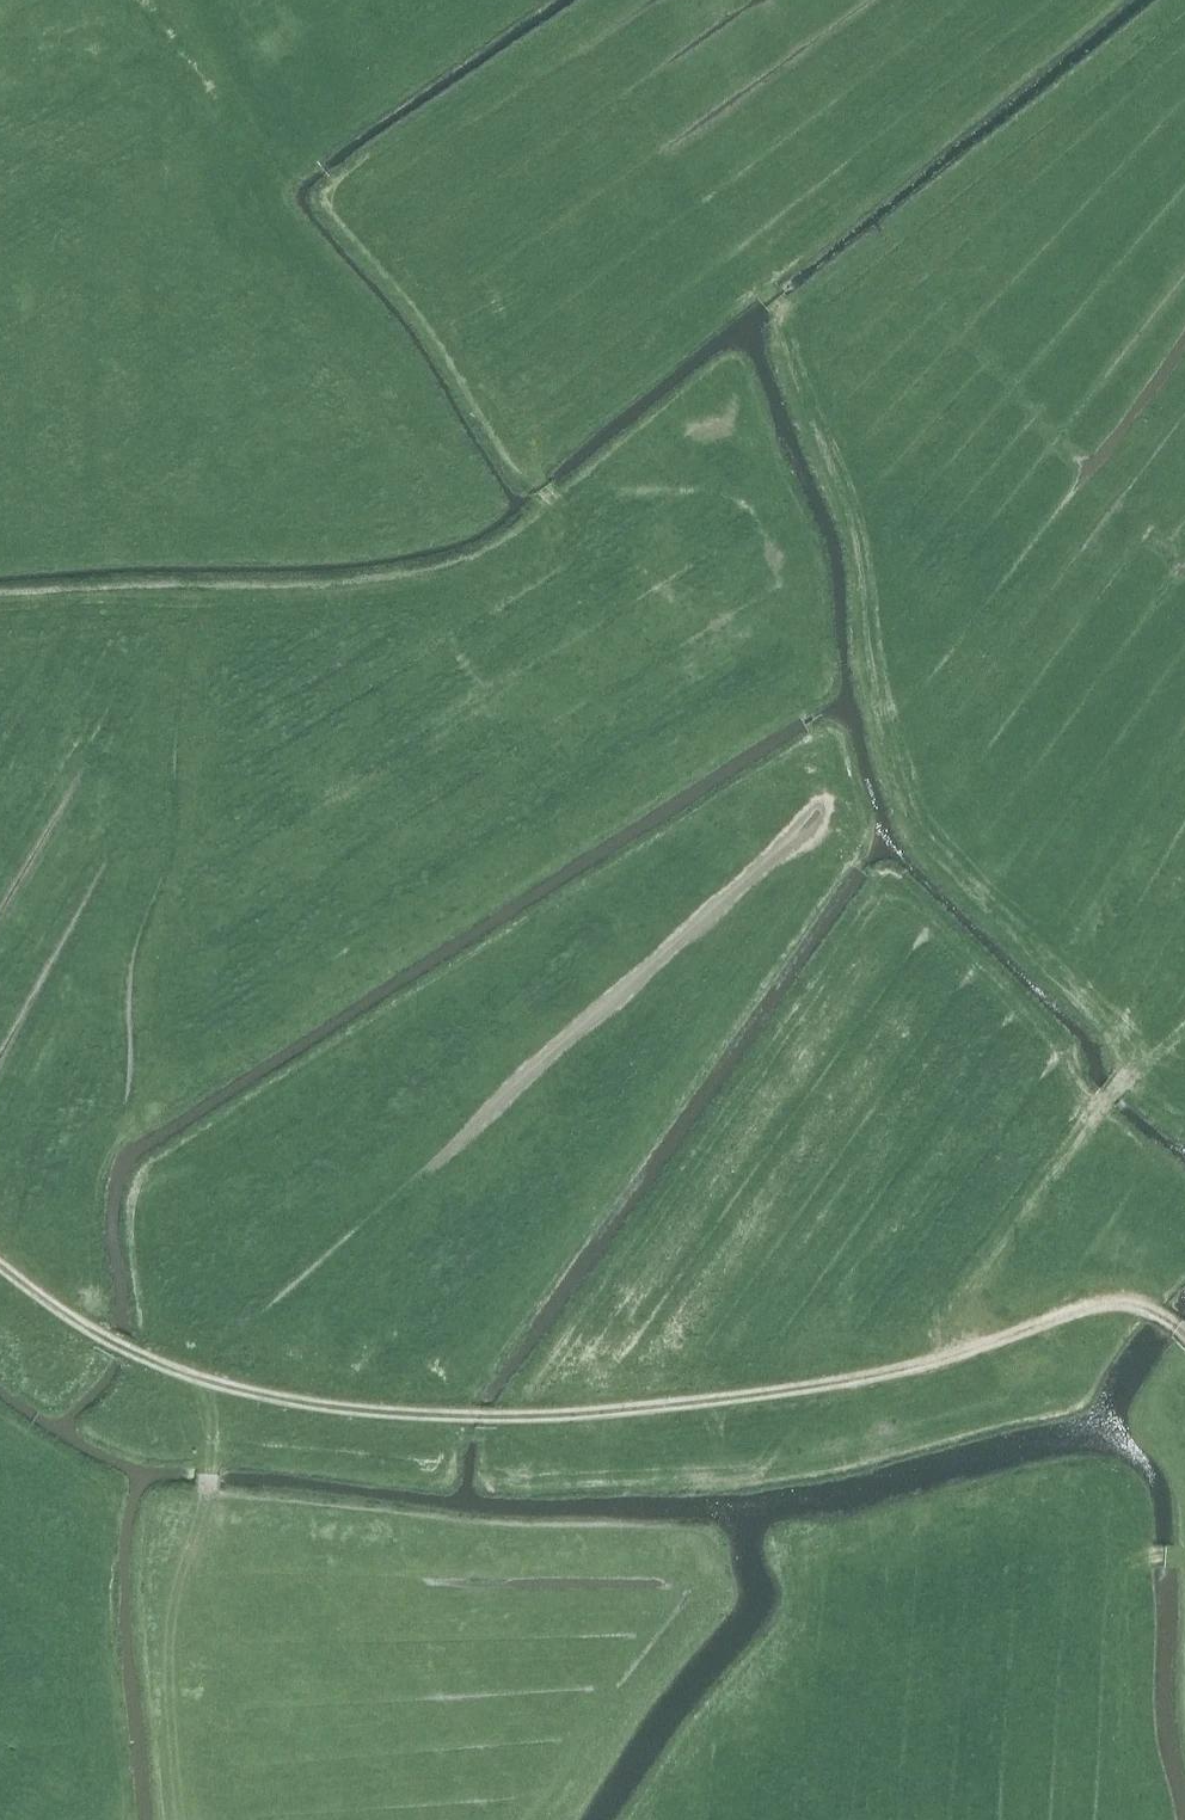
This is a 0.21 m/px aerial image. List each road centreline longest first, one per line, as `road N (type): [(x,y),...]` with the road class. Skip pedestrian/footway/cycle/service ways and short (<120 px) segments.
road 1 (track): [(0,1264),(90,1328),(190,1375),(371,1411),(561,1414),(770,1393),(946,1357),(1107,1304),(1135,1304),(1184,1332)]
road 2 (track): [(205,1506),(211,1381)]

